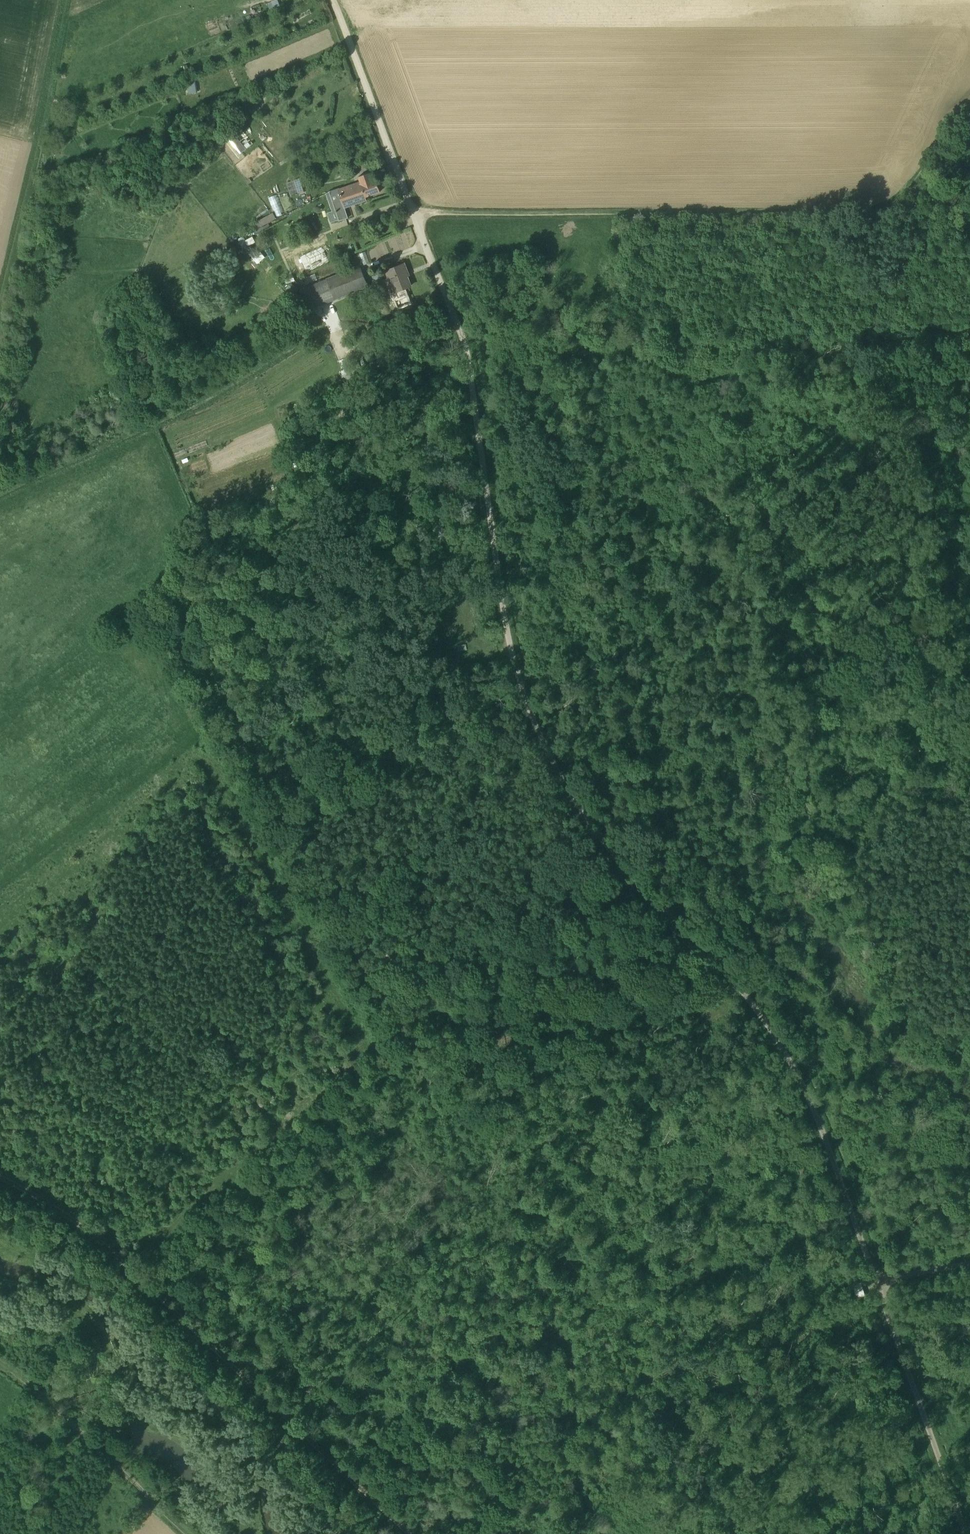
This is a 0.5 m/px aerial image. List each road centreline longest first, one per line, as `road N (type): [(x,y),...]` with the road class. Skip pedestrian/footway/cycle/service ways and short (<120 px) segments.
road 1 (unclassified): [(874,1279),(775,1045),(600,839),(539,734),(506,632),(467,352),(331,0)]
road 2 (track): [(406,1533),(132,1273),(0,1176)]
road 3 (unclassified): [(955,1533),(874,1279)]

